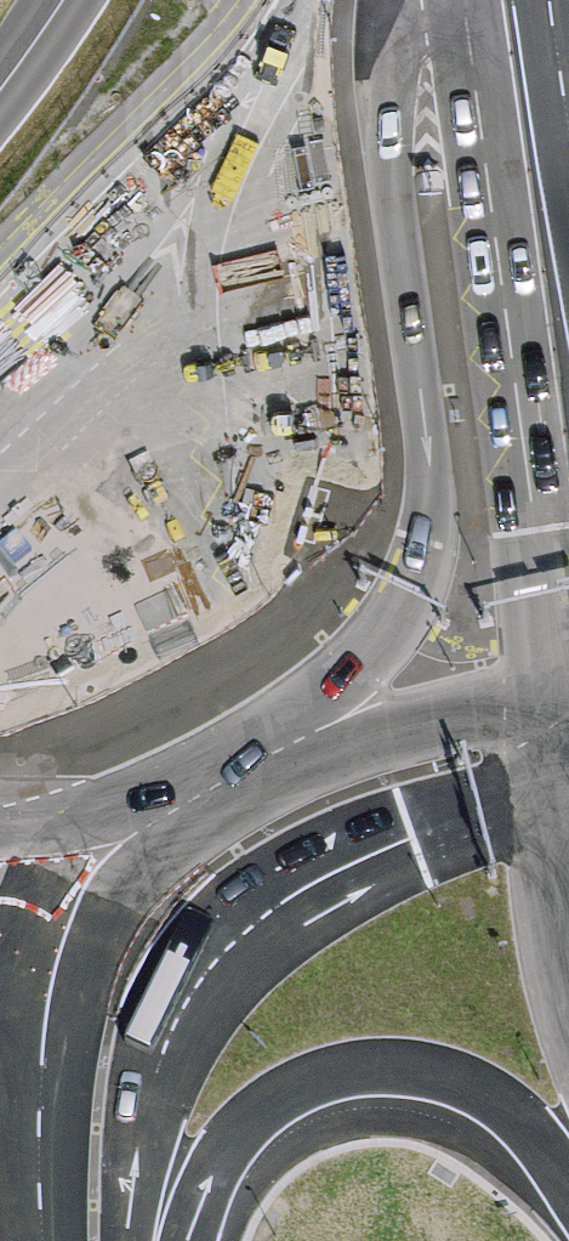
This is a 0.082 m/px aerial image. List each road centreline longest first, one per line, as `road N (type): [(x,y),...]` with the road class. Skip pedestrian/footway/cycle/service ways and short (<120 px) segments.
road 1 (primary): [(389,0),(384,87),(433,483),(425,540),(373,646),(223,783)]
road 2 (primary): [(451,0),(553,746)]
road 3 (primary): [(133,1240),(141,1135),(160,1057),(187,995),(220,952),(272,906),(470,814),(553,746)]
road 4 (primary): [(192,1240),(236,1143),(298,1094),(347,1079),(402,1077),(471,1098),(568,1178)]
road 5 (primary): [(553,746),(463,720),(223,783)]
road 6 (primary): [(41,1035),(42,1240)]
road 7 (primary): [(223,783),(125,848),(68,914)]
road 8 (primary): [(553,746),(568,889)]
road 9 (primary): [(68,914),(51,960),(41,1035)]

